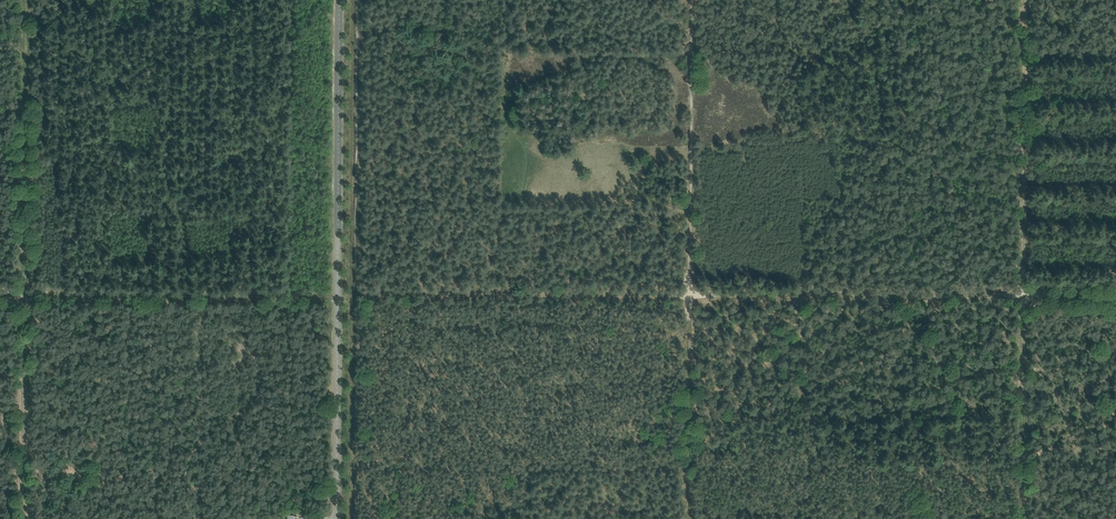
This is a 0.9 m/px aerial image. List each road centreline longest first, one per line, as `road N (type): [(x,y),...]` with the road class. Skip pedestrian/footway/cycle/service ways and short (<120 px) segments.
road 1 (track): [(360,51),(694,50),(688,295)]
road 2 (unclassified): [(337,518),(340,0)]
road 3 (track): [(360,51),(356,518)]
road 4 (track): [(688,295),(1025,296)]
road 5 (track): [(690,419),(1025,415)]
road 6 (track): [(357,296),(688,295)]
road 7 (track): [(1025,296),(1026,0)]
road 8 (track): [(688,295),(690,518)]
road 9 (track): [(1025,296),(1023,518)]

